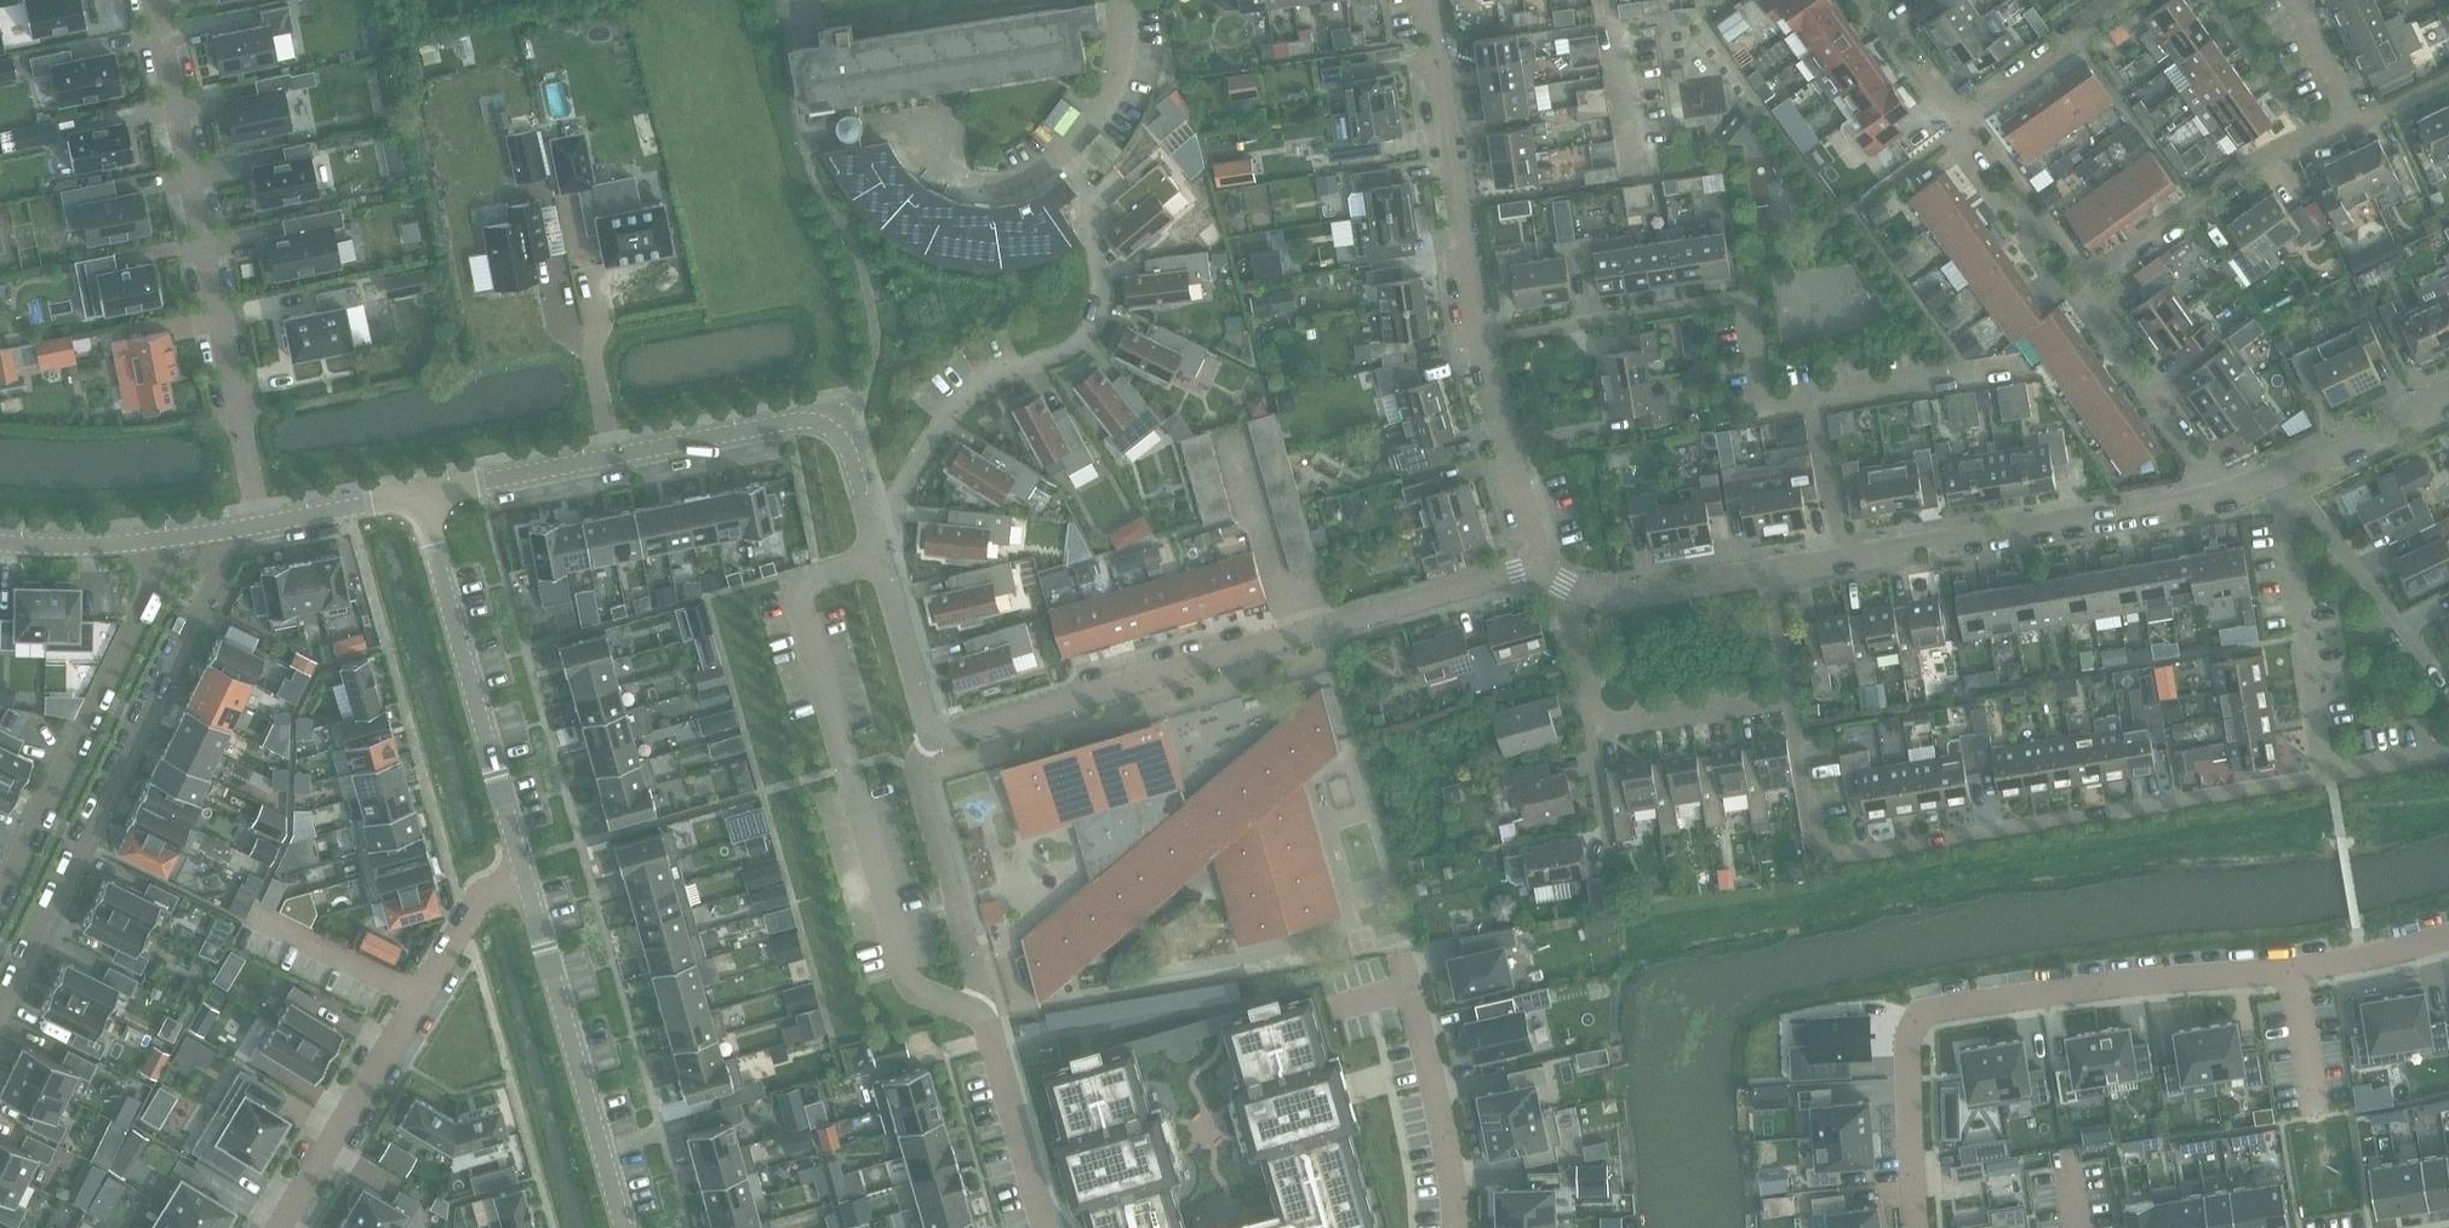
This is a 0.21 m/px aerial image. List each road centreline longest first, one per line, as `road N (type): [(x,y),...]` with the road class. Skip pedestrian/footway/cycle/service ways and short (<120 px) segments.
road 1 (residential): [(883,559),(934,726),(950,735),(1540,569)]
road 2 (residential): [(883,559),(817,577),(799,604),(905,969),(921,988),(987,1026),(1045,1227)]
road 3 (residential): [(1914,1227),(1907,1053),(1917,1019),(1932,1010),(2293,970),(2448,936)]
road 4 (residential): [(2326,775),(1834,853),(1812,831),(1789,694)]
road 5 (residential): [(1540,569),(1481,357),(1429,0)]
road 6 (residential): [(420,495),(805,421),(834,431),(852,451),(883,559)]
road 7 (residential): [(0,1015),(240,528)]
road 8 (residential): [(260,524),(155,0)]
road 9 (residential): [(1767,571),(2220,492)]
road 10 (residential): [(2295,0),(2342,98),(2340,121),(2256,165),(2085,293)]
road 11 (residential): [(279,1227),(482,895),(526,879)]
road 12 (unclassified): [(526,879),(420,495)]
road 13 (residential): [(170,537),(0,891)]
road 14 (unclassified): [(623,1227),(526,879)]
road 15 (residential): [(1117,0),(1115,70),(1064,159),(1030,180),(988,187),(950,178),(921,150)]
road 16 (residential): [(1581,590),(1573,637),(1598,719),(1617,725),(1789,694)]
road 17 (residential): [(2288,497),(2326,775)]
road 18 (residential): [(1455,1227),(1443,1139),(1403,963)]
road 19 (residential): [(2448,692),(2316,517),(2288,497)]
road 20 (residential): [(2220,492),(2092,314),(2085,293)]
road 21 (residential): [(1959,115),(2122,0)]
road 22 (residential): [(2276,474),(2448,392)]
road 23 (residential): [(1581,590),(1613,595),(1767,571)]
road 24 (residential): [(0,542),(170,537)]
road 25 (residential): [(260,524),(420,495)]
road 26 (residential): [(1959,115),(1943,105),(1866,0)]
road 27 (residential): [(1789,694),(1767,571)]
road 28 (residential): [(2448,756),(2326,775)]

